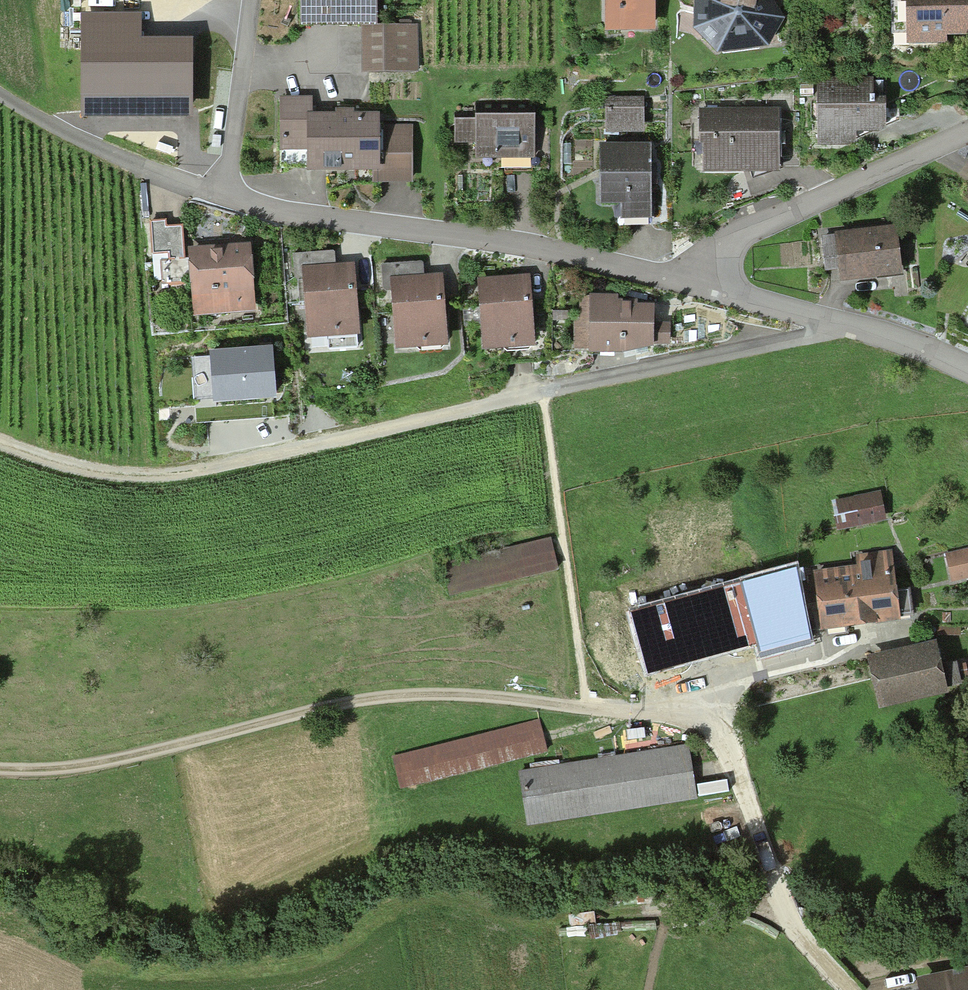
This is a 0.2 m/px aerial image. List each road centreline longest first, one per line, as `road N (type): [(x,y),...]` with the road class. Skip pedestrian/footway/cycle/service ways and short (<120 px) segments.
road 1 (track): [(0,925),(173,972),(309,956),(420,891),(555,912),(731,906),(791,920)]
road 2 (track): [(0,769),(105,765),(415,694),(716,727)]
road 3 (residential): [(711,290),(534,246),(219,194)]
road 4 (track): [(0,445),(96,473),(187,473),(473,407)]
road 5 (residential): [(967,129),(739,239),(717,264),(711,290)]
road 6 (residential): [(716,727),(781,905),(846,989)]
road 7 (residential): [(967,371),(840,322),(711,290)]
road 8 (residential): [(255,0),(219,194)]
road 9 (residential): [(219,194),(150,174),(49,127)]

